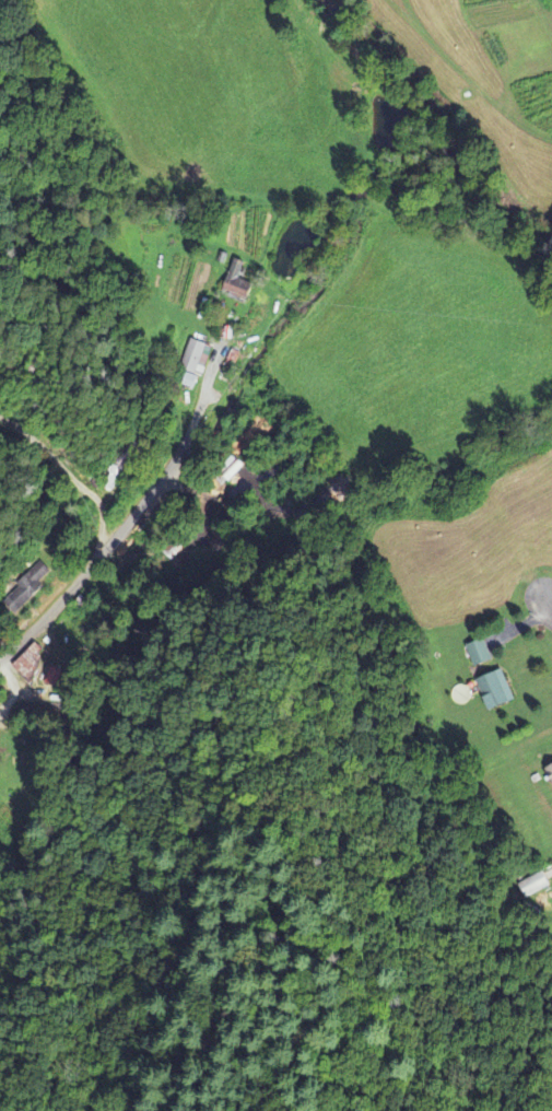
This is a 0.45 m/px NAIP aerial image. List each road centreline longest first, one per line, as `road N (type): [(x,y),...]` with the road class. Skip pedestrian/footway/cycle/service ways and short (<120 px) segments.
road 1 (residential): [(0,656),(107,548),(196,430)]

